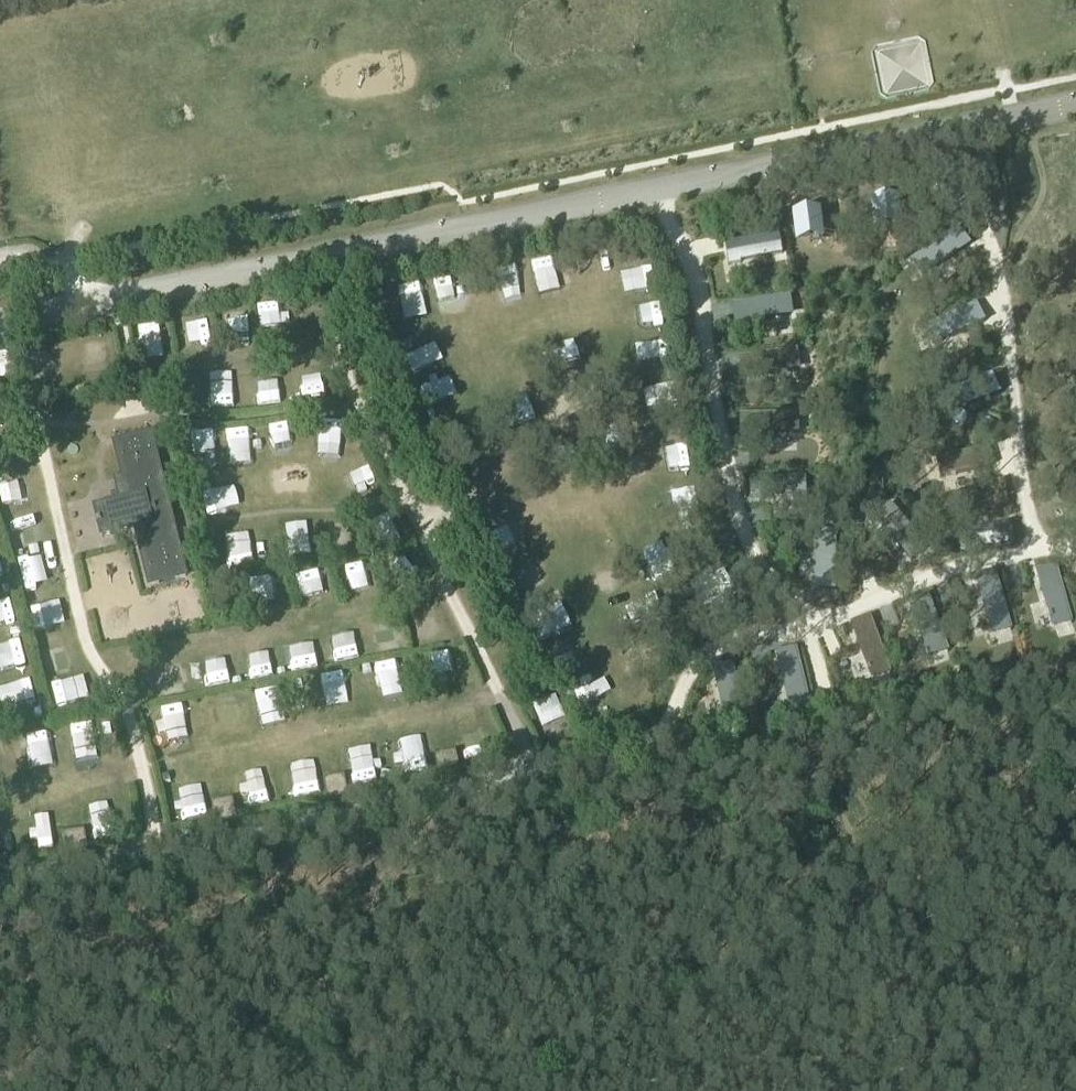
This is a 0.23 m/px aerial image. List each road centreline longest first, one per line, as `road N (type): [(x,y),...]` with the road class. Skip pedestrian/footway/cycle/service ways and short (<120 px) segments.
road 1 (track): [(36,422),(93,657),(122,692),(174,846)]
road 2 (track): [(355,408),(544,771)]
road 3 (track): [(93,657),(454,593)]
road 4 (track): [(805,622),(933,578),(1075,547)]

